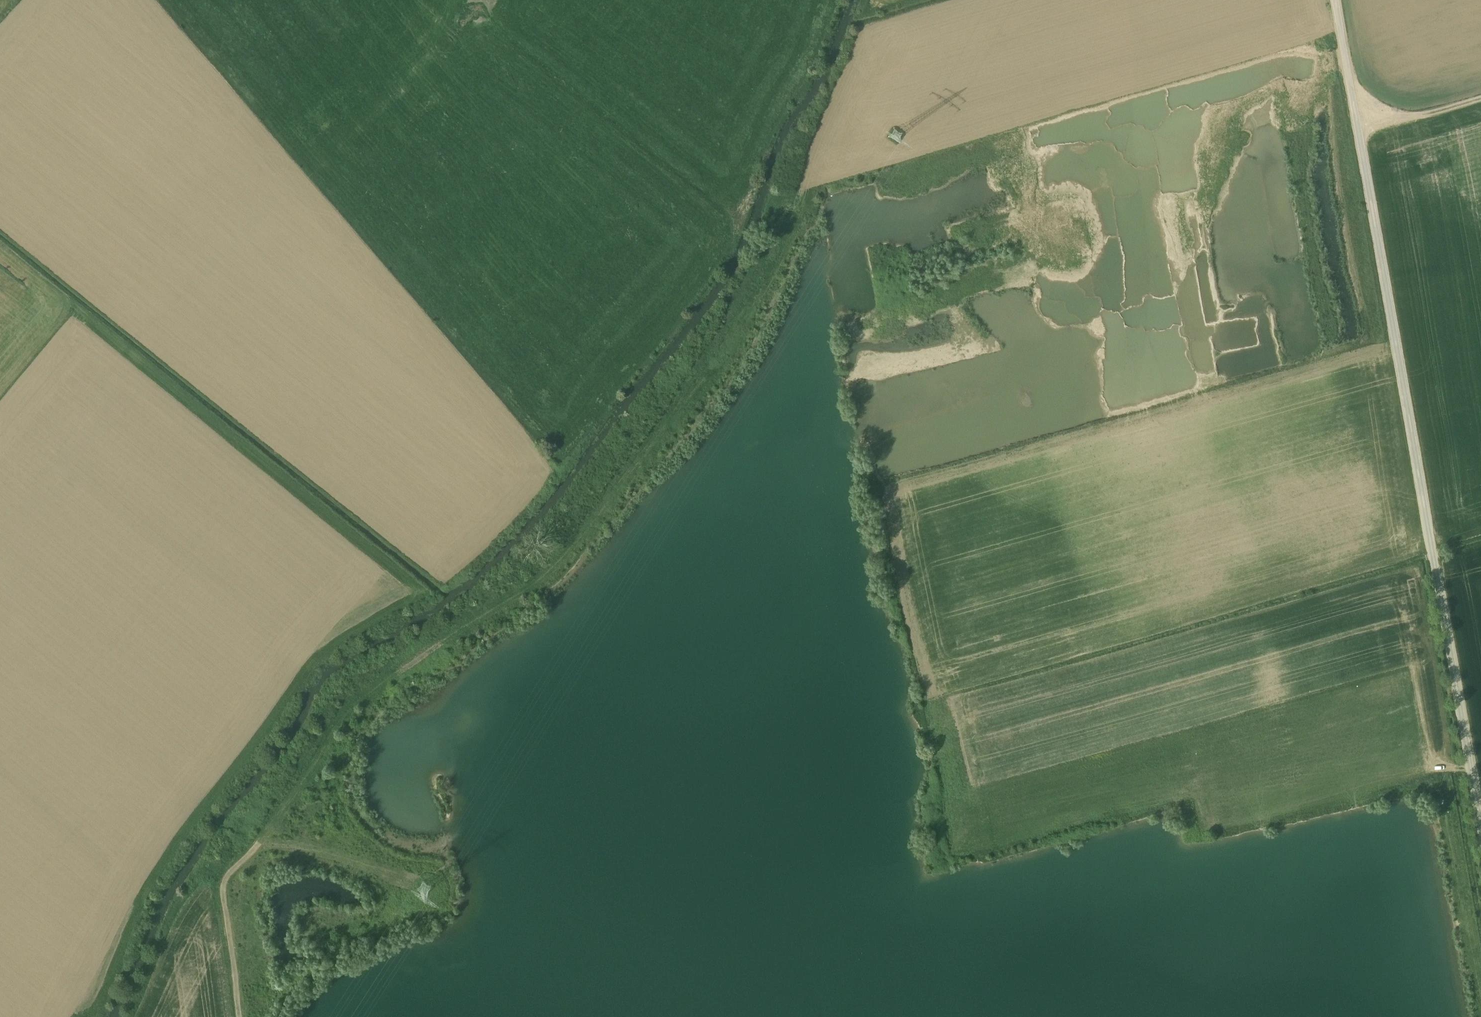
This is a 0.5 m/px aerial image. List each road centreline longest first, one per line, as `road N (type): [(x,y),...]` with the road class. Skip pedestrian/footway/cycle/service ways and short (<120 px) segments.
road 1 (unclassified): [(1337,0),(1480,815)]
road 2 (track): [(1480,94),(1360,128)]

